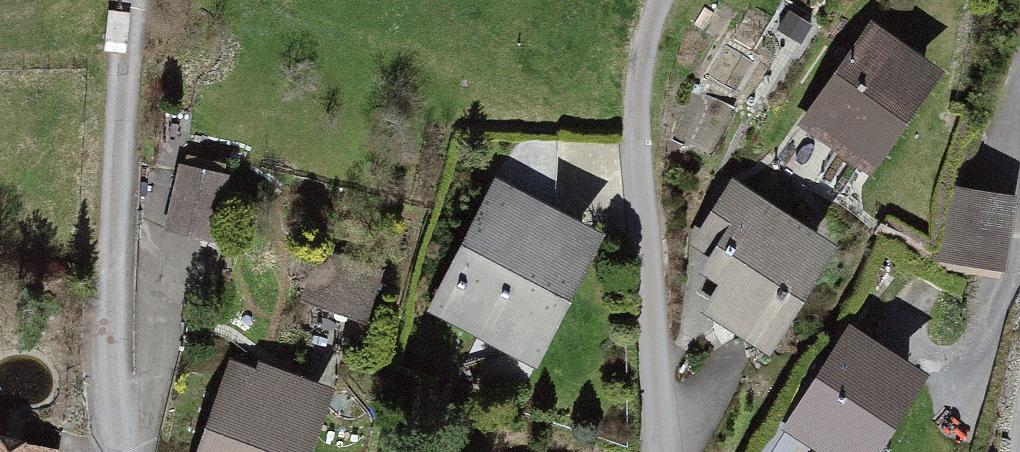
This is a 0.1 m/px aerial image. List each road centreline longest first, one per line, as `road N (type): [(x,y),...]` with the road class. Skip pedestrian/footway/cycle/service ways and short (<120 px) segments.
road 1 (residential): [(657,451),(641,150),(648,63),(676,0)]
road 2 (residential): [(128,451),(118,364),(141,0)]

